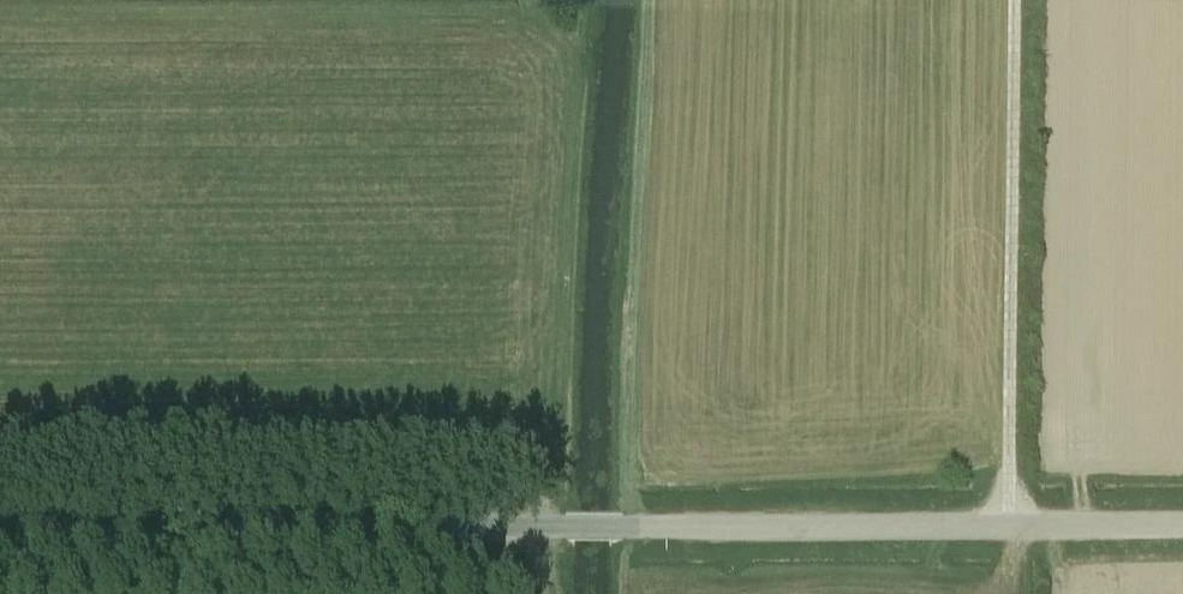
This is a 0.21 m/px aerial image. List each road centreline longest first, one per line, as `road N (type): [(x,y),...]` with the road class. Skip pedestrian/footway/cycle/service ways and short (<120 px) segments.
road 1 (unclassified): [(1182,527),(0,521)]

